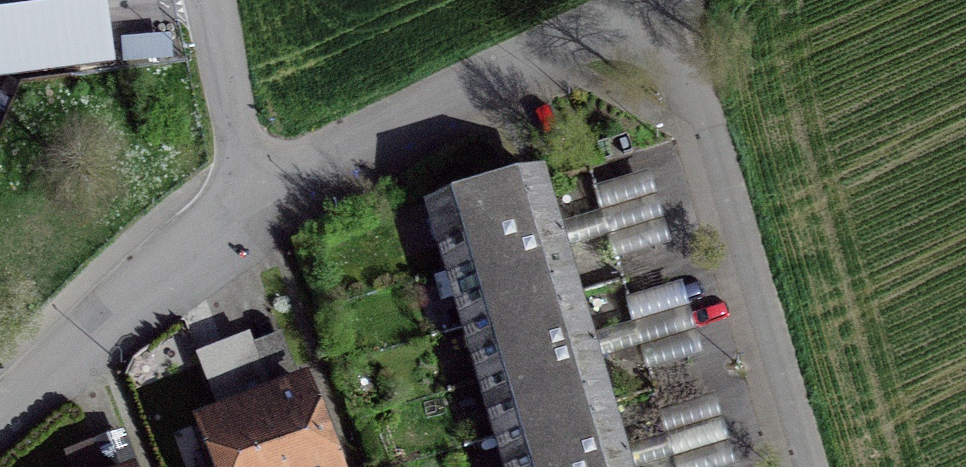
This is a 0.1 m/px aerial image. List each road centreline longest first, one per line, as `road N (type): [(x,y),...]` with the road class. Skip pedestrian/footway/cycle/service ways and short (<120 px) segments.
road 1 (residential): [(802,466),(655,5)]
road 2 (residential): [(655,5),(264,213)]
road 3 (residential): [(264,213),(0,429)]
road 4 (residential): [(226,0),(264,213)]

